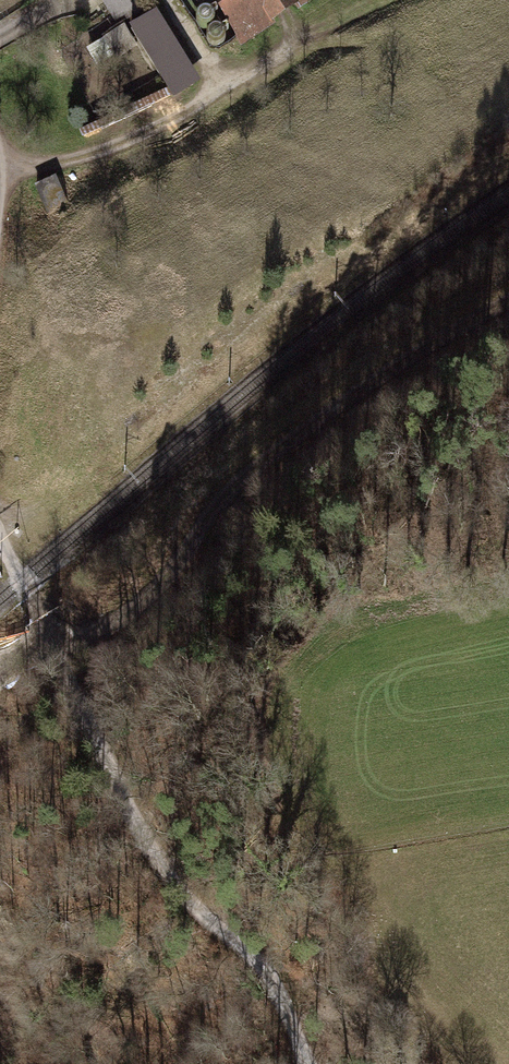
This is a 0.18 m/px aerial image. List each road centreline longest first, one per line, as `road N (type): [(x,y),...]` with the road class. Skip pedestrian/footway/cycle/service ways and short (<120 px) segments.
road 1 (track): [(0,540),(133,819),(168,878),(270,981),(306,1063)]
road 2 (track): [(47,635),(126,612),(218,501),(508,297)]

